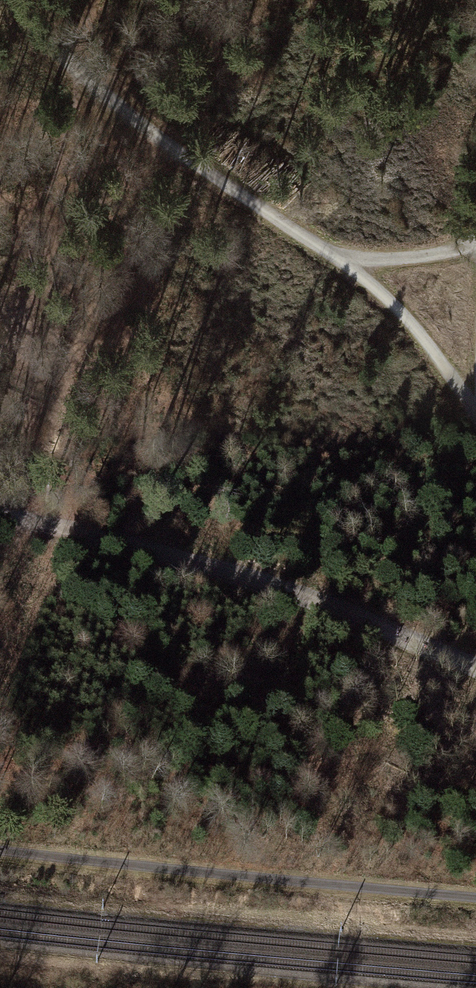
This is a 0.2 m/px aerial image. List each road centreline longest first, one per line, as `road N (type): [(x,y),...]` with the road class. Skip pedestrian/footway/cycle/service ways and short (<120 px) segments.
road 1 (track): [(14,0),(92,90),(293,227),(420,334),(475,418)]
road 2 (track): [(475,670),(228,572),(0,513)]
road 3 (track): [(475,897),(0,842)]
road 4 (track): [(475,240),(398,258),(324,252)]

